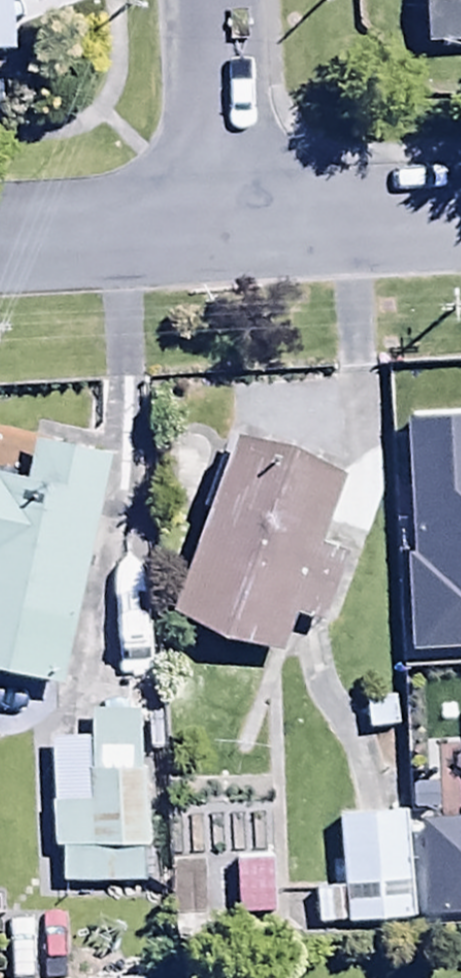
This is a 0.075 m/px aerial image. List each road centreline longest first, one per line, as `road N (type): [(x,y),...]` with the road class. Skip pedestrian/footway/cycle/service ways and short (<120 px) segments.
road 1 (residential): [(228,241),(215,0)]
road 2 (residential): [(228,241),(460,230)]
road 3 (residential): [(0,251),(228,241)]

